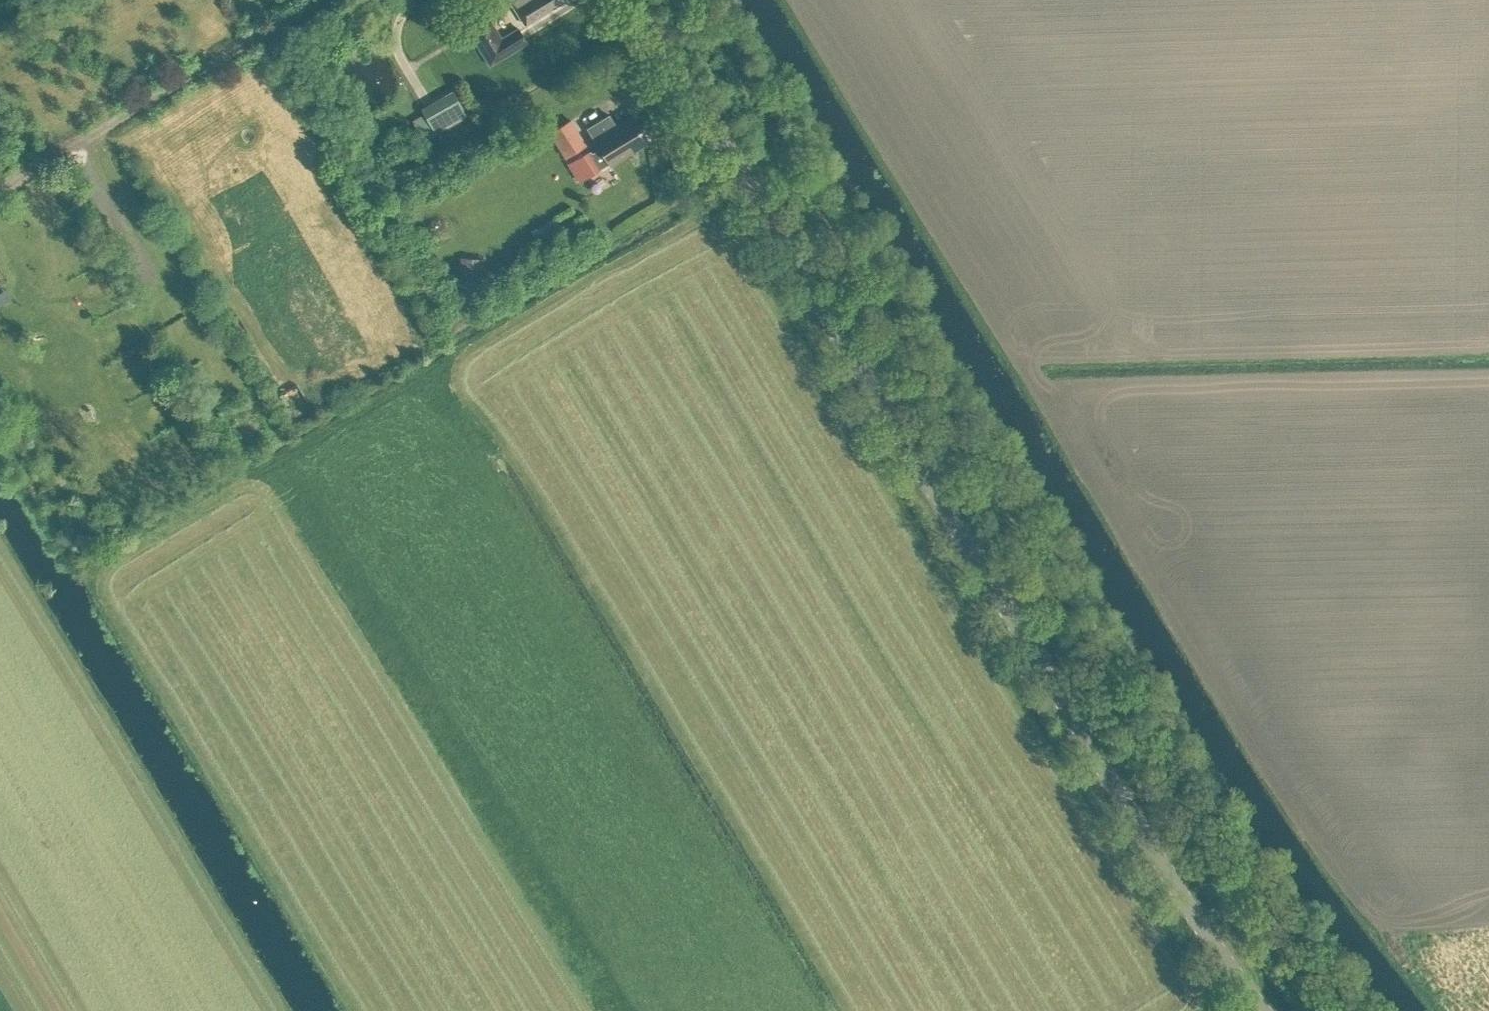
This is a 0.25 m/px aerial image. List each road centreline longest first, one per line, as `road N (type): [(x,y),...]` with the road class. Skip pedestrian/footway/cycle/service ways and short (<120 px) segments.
road 1 (unclassified): [(1266,1010),(1215,946),(634,0)]
road 2 (track): [(49,162),(323,0)]

